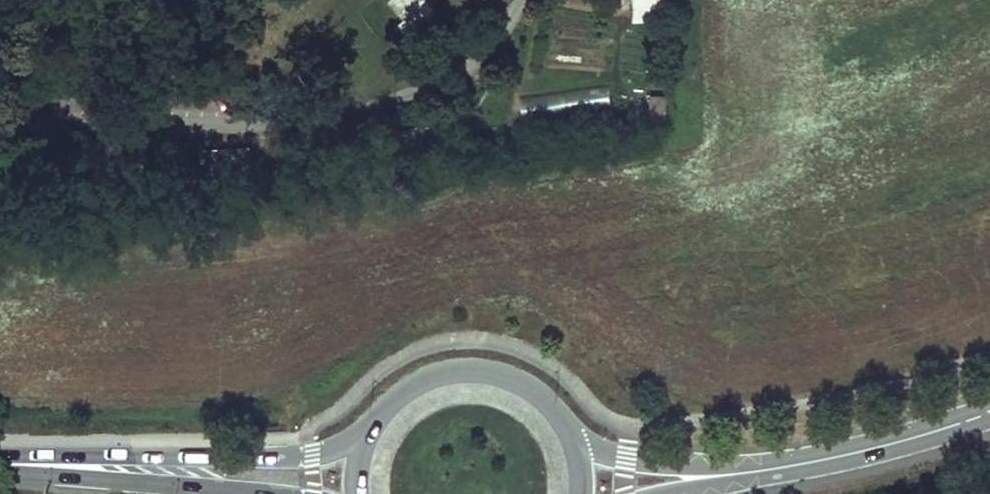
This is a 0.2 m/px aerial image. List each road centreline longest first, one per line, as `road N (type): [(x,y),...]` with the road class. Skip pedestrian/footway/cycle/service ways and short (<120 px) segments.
road 1 (secondary): [(368,428),(312,455),(0,459)]
road 2 (secondary): [(0,468),(258,493)]
road 3 (secondary): [(573,435),(533,387),(473,368),(412,383),(368,428)]
road 4 (secondary): [(747,472),(869,450),(989,414)]
road 5 (secondary): [(747,472),(625,460),(573,435)]

